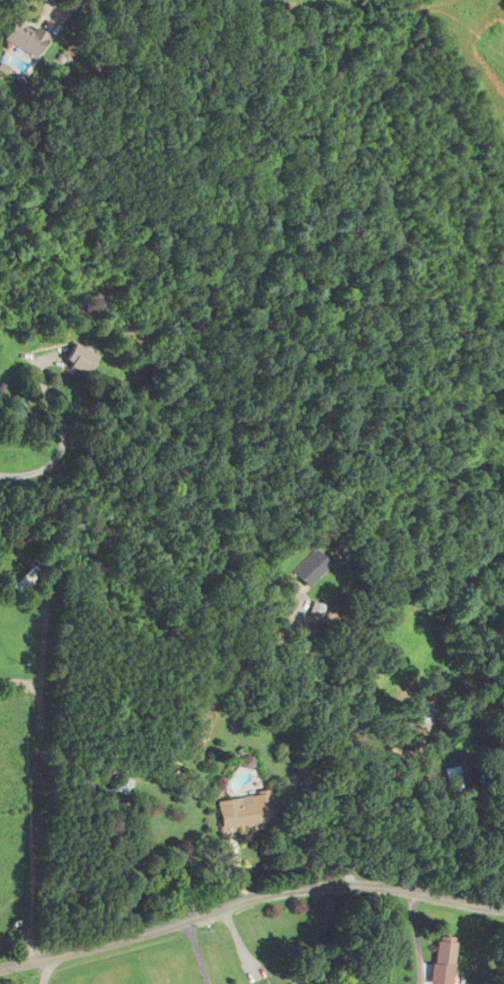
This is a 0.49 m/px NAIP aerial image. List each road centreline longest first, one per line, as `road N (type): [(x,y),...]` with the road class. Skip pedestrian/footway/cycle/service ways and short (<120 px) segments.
road 1 (residential): [(503,910),(346,885),(256,898),(30,961)]
road 2 (residential): [(30,961),(39,693),(27,681),(0,680)]

